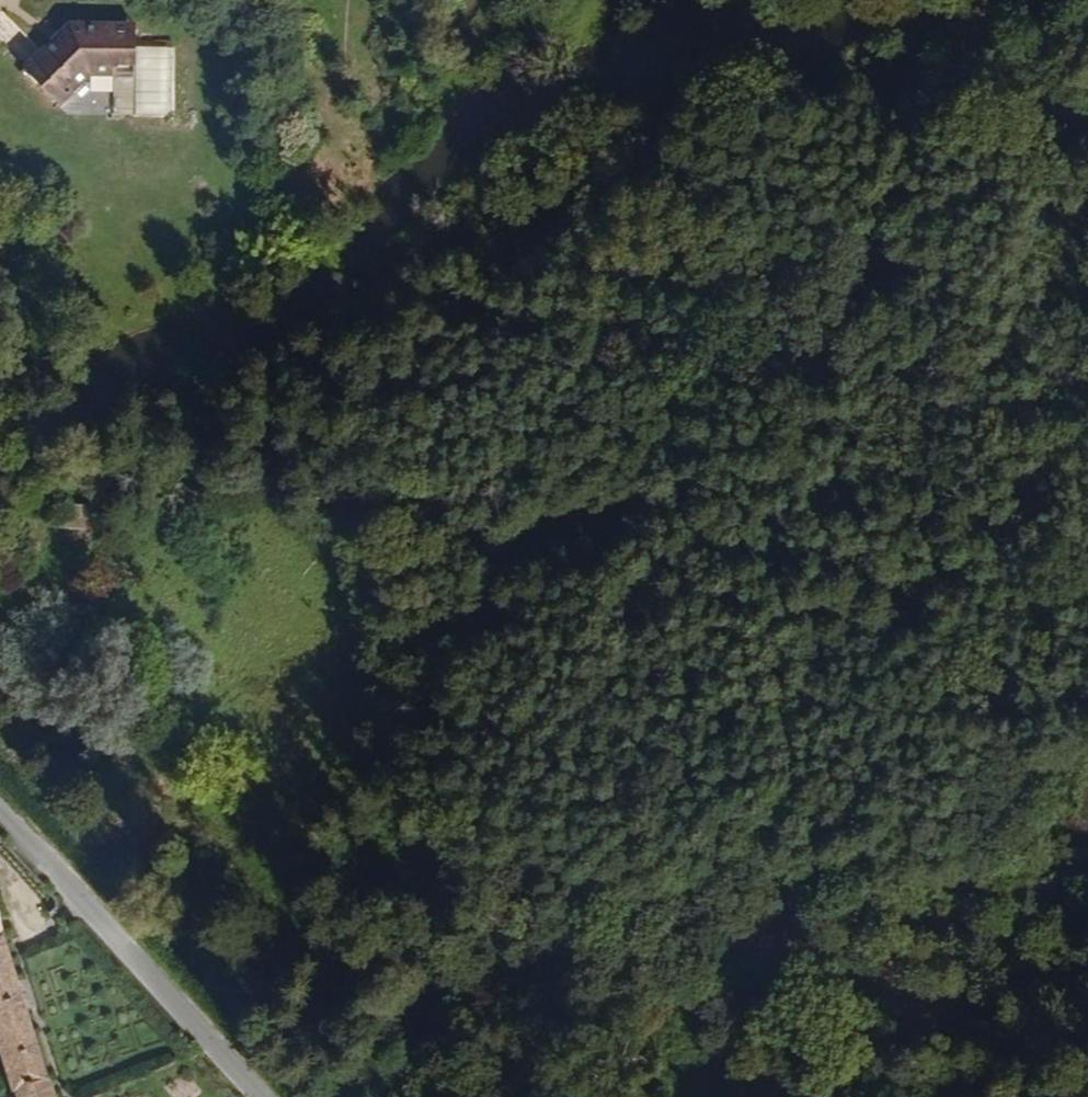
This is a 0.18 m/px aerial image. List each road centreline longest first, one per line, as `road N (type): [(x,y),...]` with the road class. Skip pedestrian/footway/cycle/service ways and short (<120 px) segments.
road 1 (residential): [(0,810),(259,1096)]

